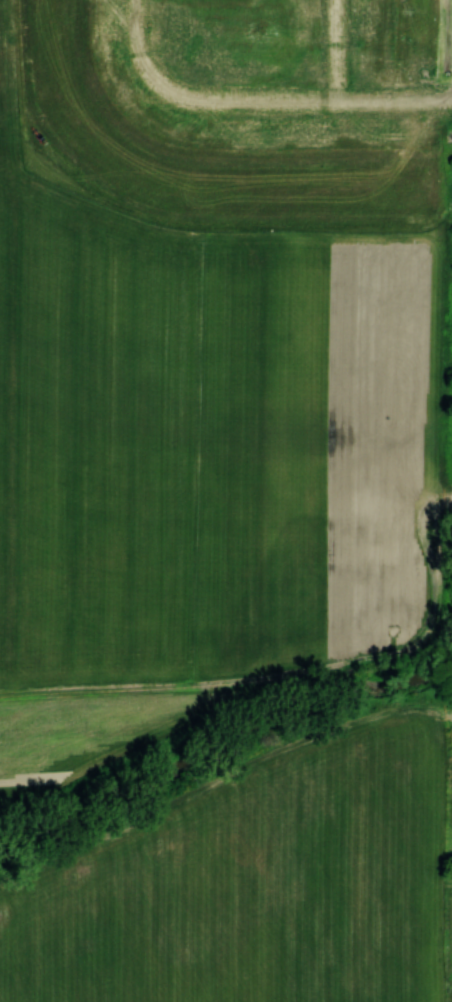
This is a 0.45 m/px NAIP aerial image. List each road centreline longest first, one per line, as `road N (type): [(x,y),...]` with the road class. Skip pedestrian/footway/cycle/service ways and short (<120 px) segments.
road 1 (residential): [(451,100),(193,99),(159,87)]

